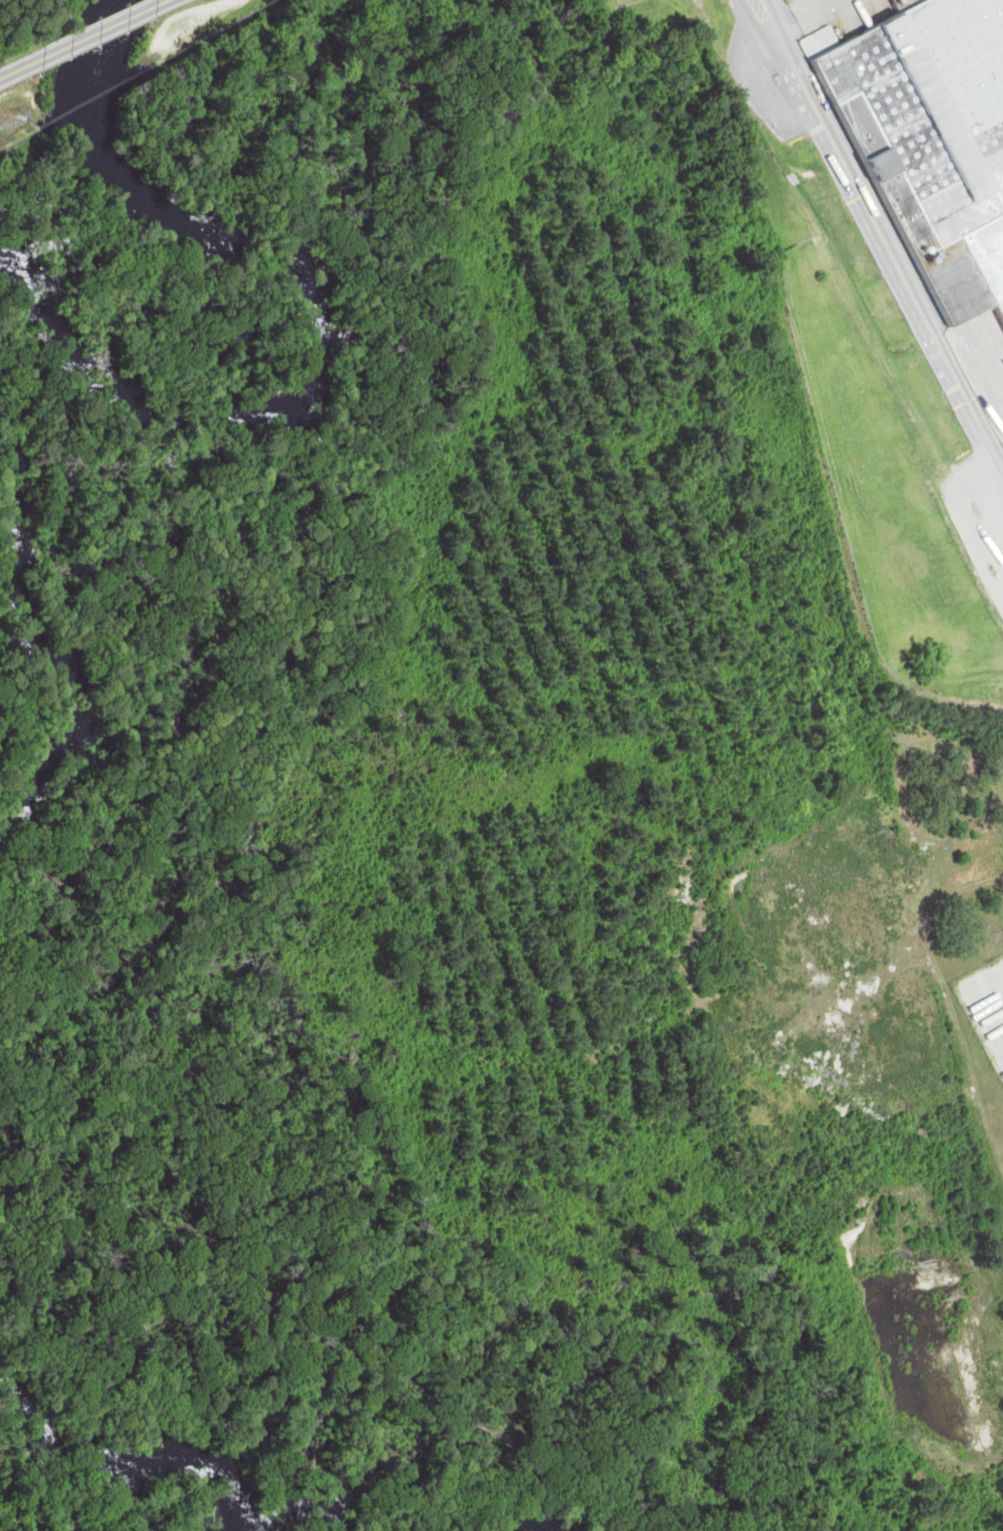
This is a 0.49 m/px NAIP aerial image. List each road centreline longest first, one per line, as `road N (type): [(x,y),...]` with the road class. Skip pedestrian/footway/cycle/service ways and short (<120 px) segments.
road 1 (secondary): [(42,61),(174,1)]

